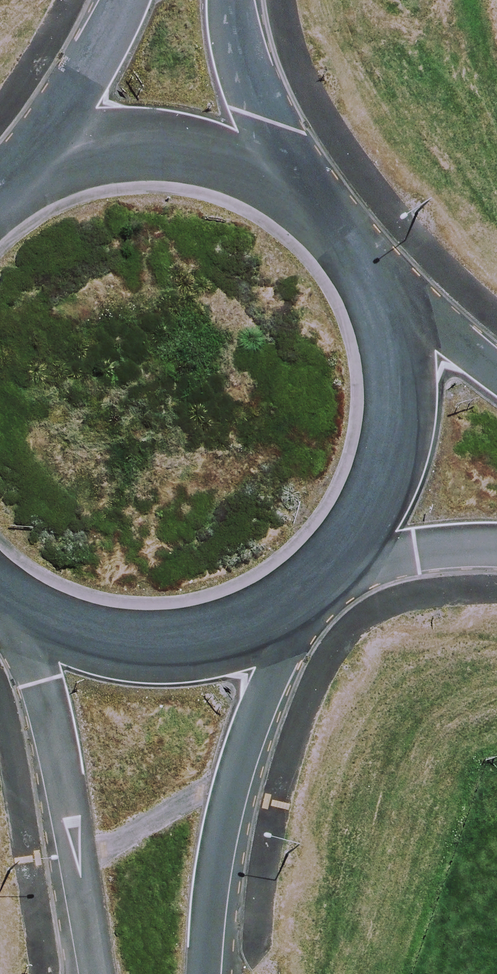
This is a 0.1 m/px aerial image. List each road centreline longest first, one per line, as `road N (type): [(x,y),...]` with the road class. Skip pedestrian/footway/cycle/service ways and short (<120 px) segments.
road 1 (unclassified): [(272,611),(277,660),(220,846),(206,973)]
road 2 (unclassified): [(96,973),(53,727),(0,620)]
road 3 (primary): [(363,302),(385,376),(382,453),(356,525),(308,585)]
road 4 (primary): [(272,611),(198,641),(117,645),(39,622),(0,593)]
road 5 (primary): [(59,183),(141,167),(224,180),(297,220)]
road 6 (primary): [(232,0),(297,220)]
road 7 (primary): [(59,183),(125,0)]
road 8 (unclassified): [(496,546),(416,550),(308,585)]
road 9 (unclassified): [(363,302),(442,329),(496,371)]

